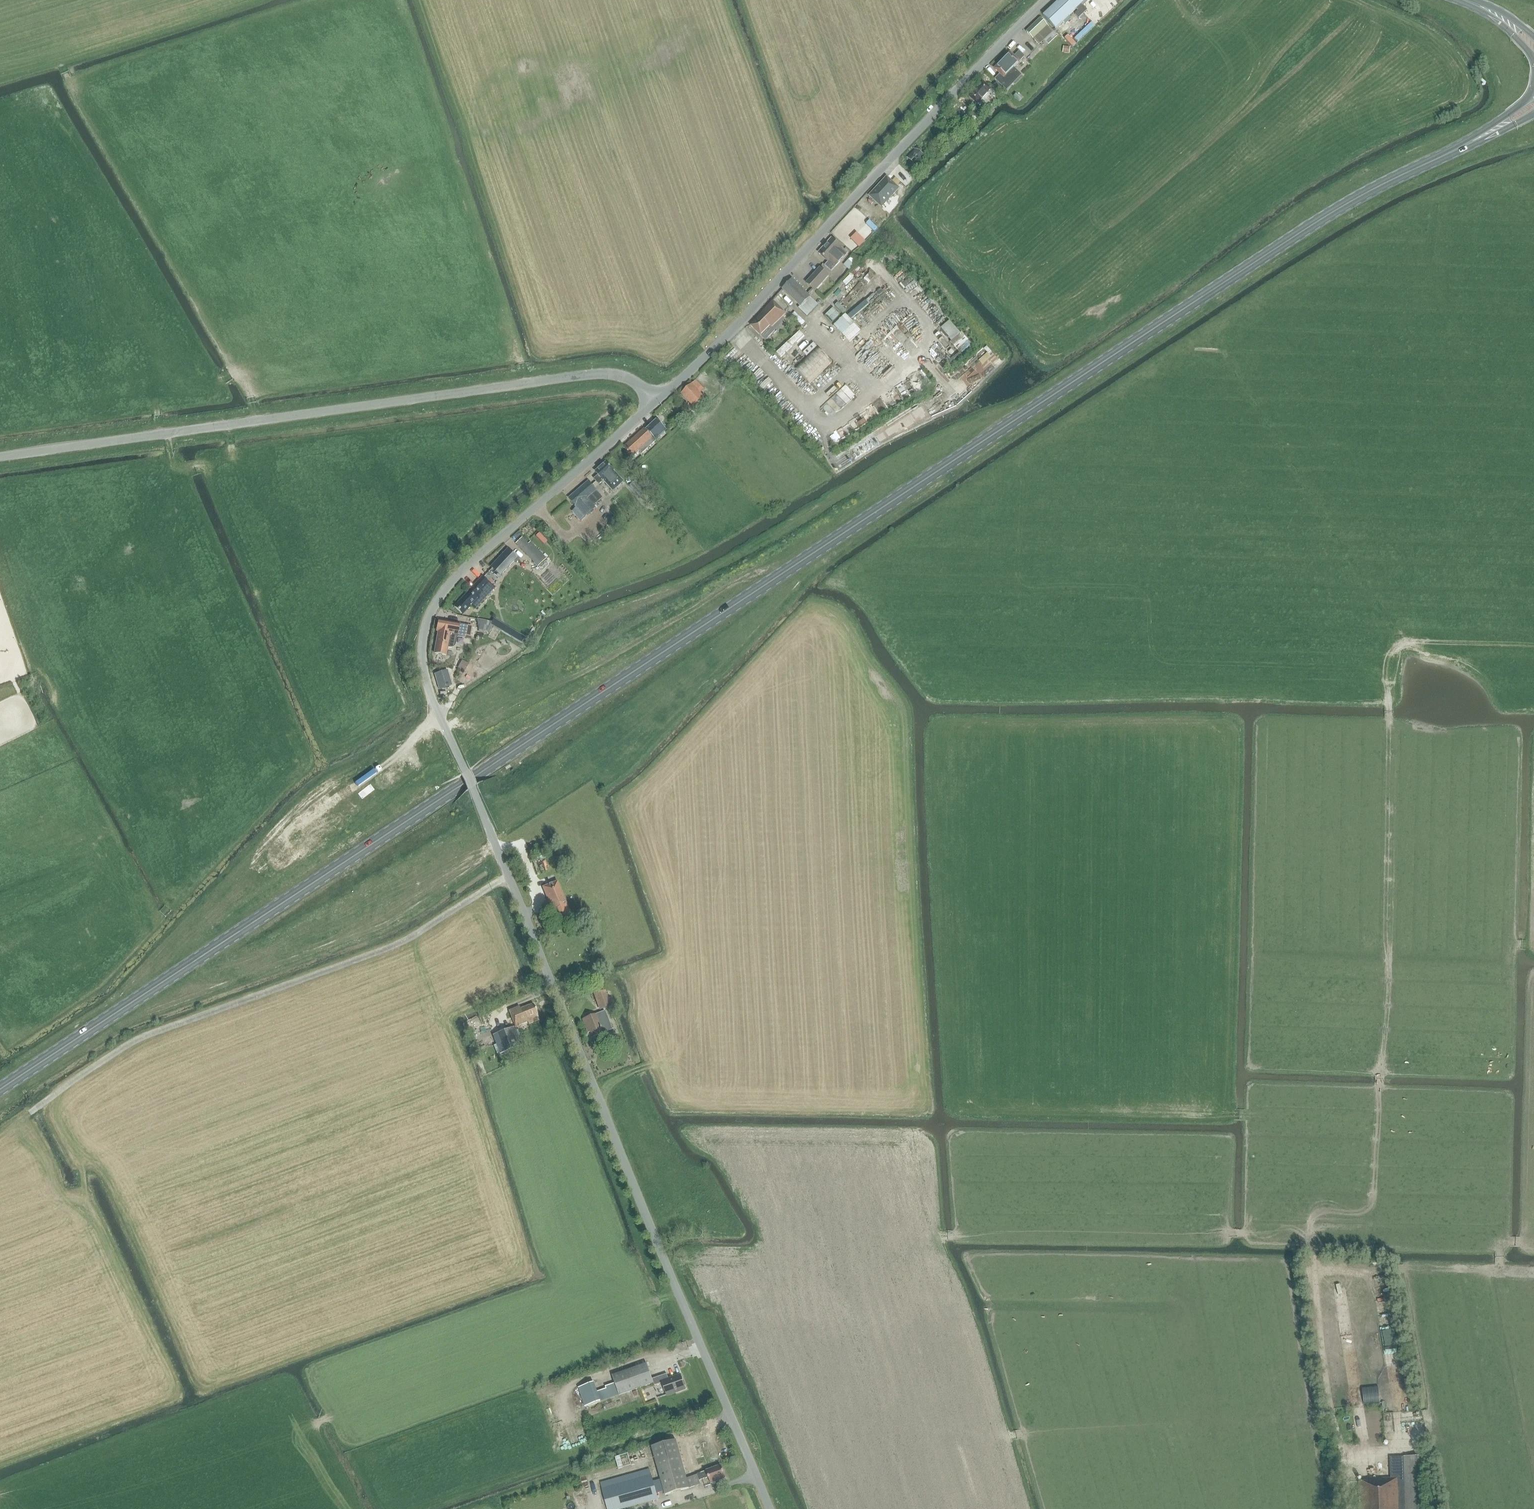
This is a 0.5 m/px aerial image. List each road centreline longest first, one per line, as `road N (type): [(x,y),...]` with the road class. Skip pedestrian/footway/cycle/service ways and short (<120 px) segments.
road 1 (primary): [(1472,141),(1269,252),(0,1089)]
road 2 (tertiary): [(769,1508),(422,667),(432,610),(459,573),(657,400)]
road 3 (unclassified): [(0,457),(597,374),(626,377),(657,400)]
road 4 (tertiary): [(657,400),(1046,0)]
road 5 (track): [(508,875),(383,950),(142,1037),(31,1112)]
road 6 (track): [(1343,1463),(1311,1245)]
road 7 (track): [(335,798),(443,713),(482,646)]

